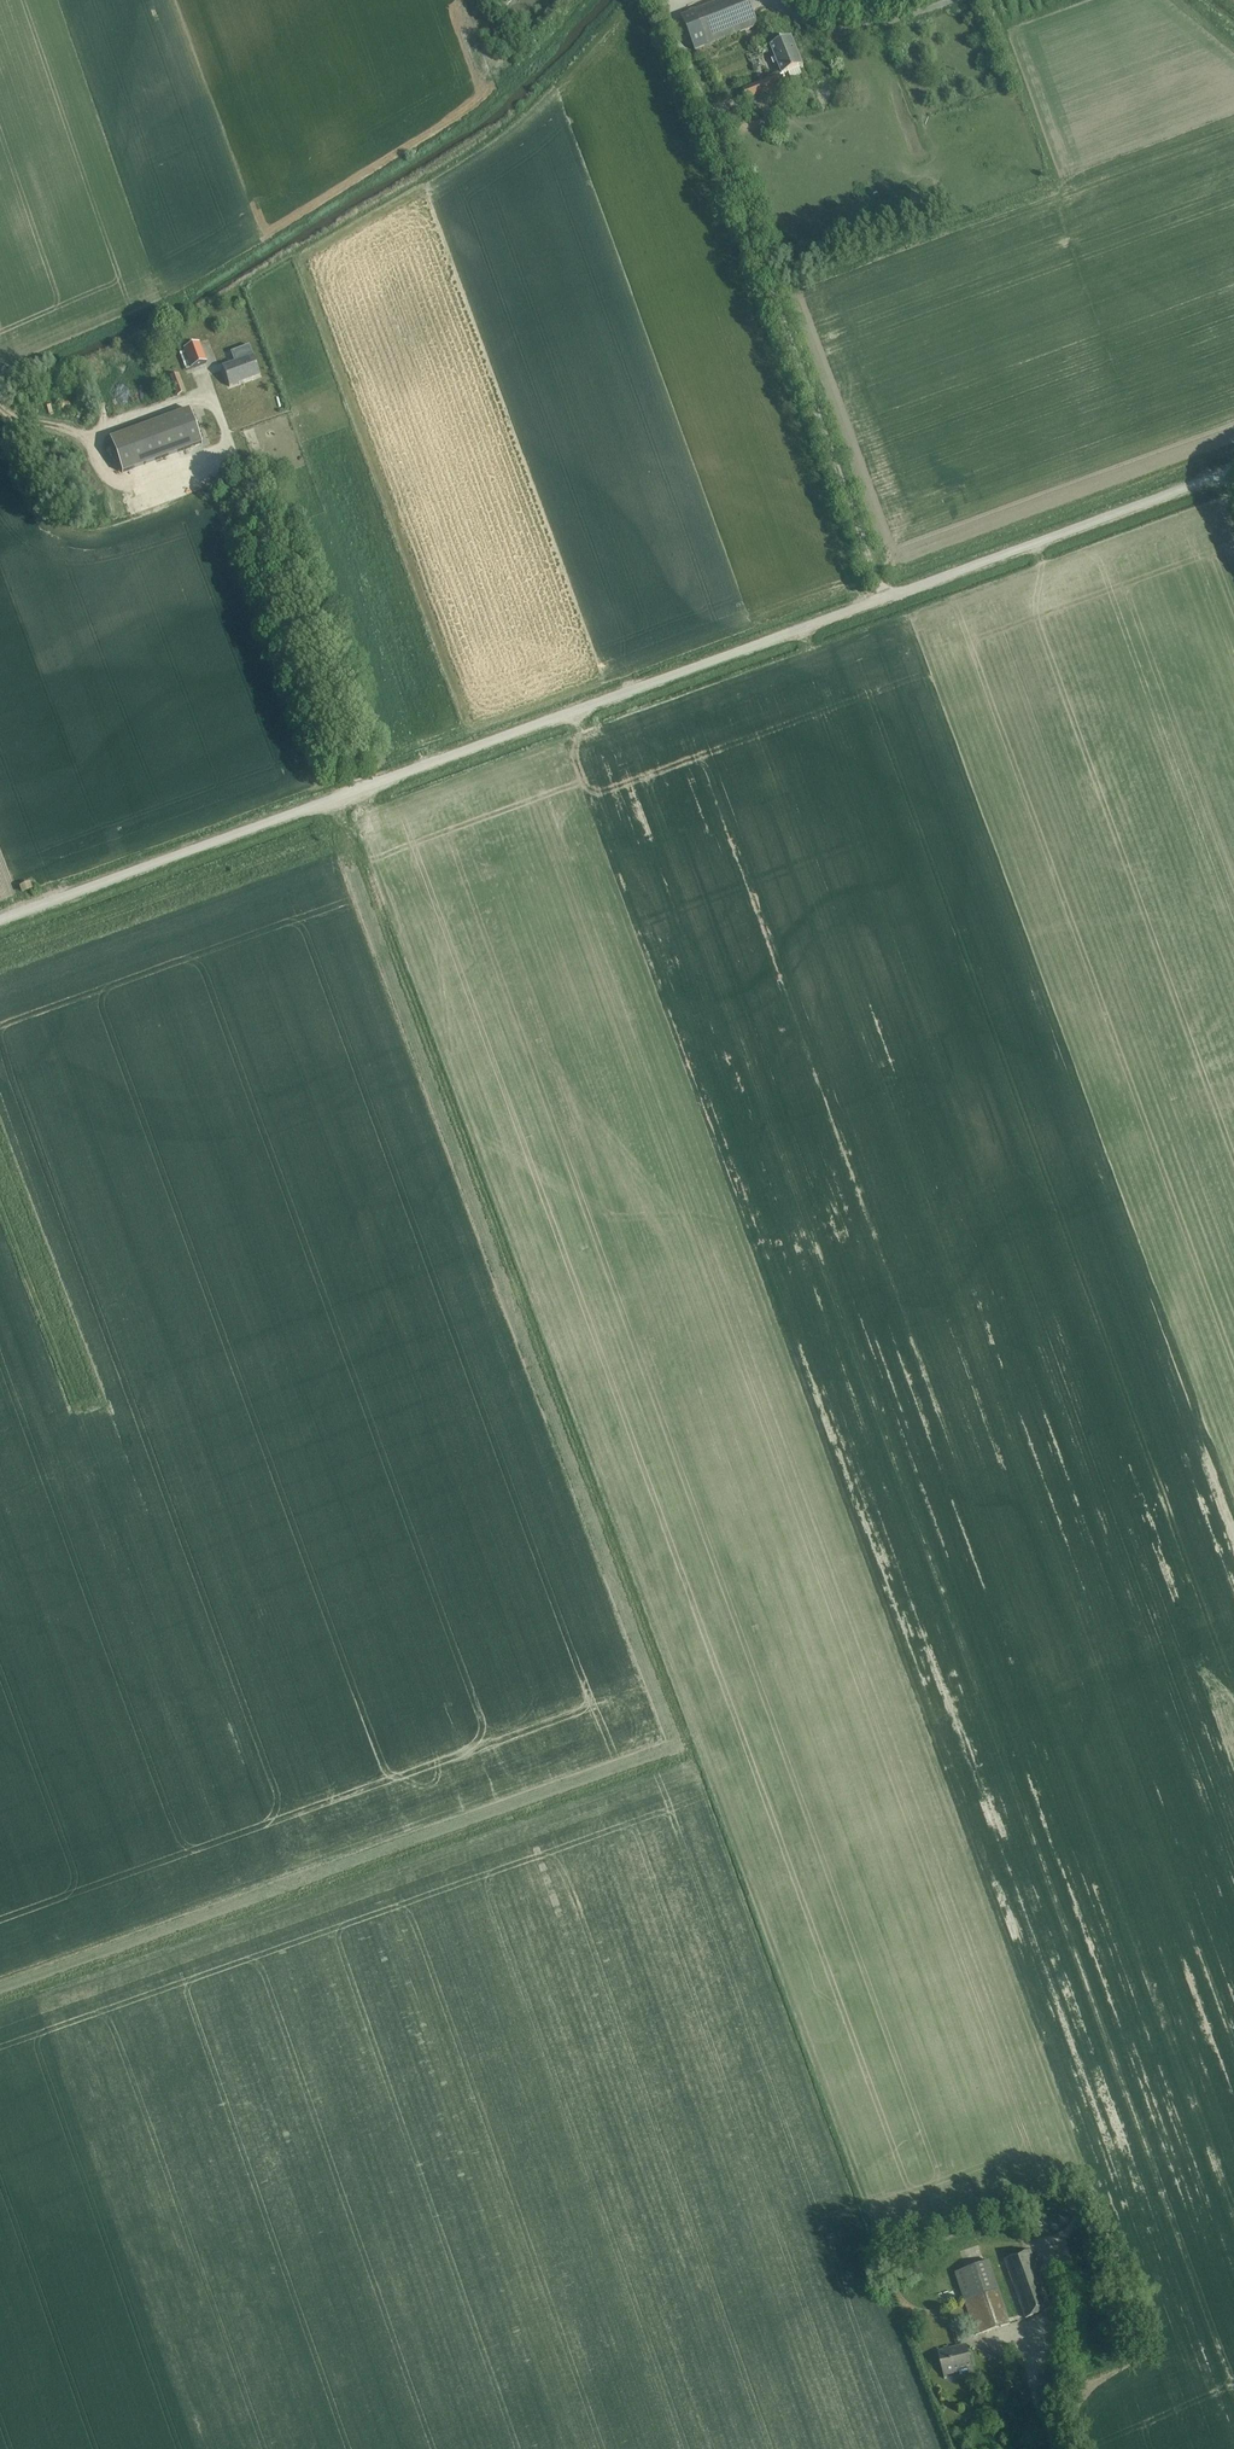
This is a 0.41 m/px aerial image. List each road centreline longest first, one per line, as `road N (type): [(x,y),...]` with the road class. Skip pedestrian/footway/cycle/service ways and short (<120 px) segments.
road 1 (unclassified): [(0,922),(1233,470)]

